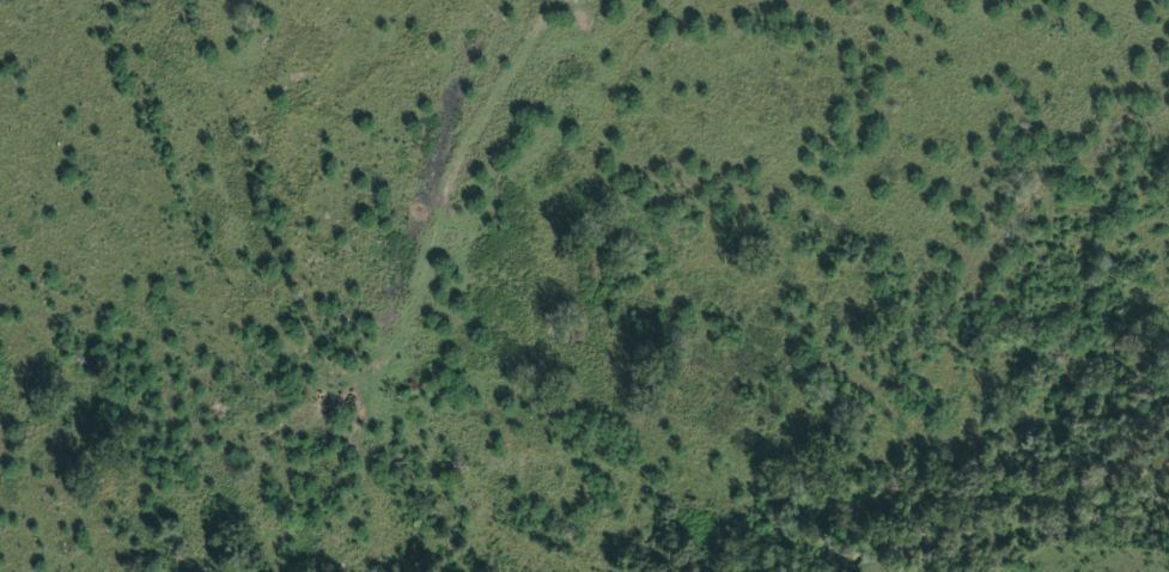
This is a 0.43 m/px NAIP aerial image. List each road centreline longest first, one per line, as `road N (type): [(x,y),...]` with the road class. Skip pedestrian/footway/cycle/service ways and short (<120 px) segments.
road 1 (residential): [(342,422),(543,422),(631,465),(732,464),(852,476),(934,462),(1043,424),(1168,346)]
road 2 (residential): [(568,0),(474,166),(455,235),(342,422),(280,571)]
road 3 (residential): [(0,283),(93,0)]

